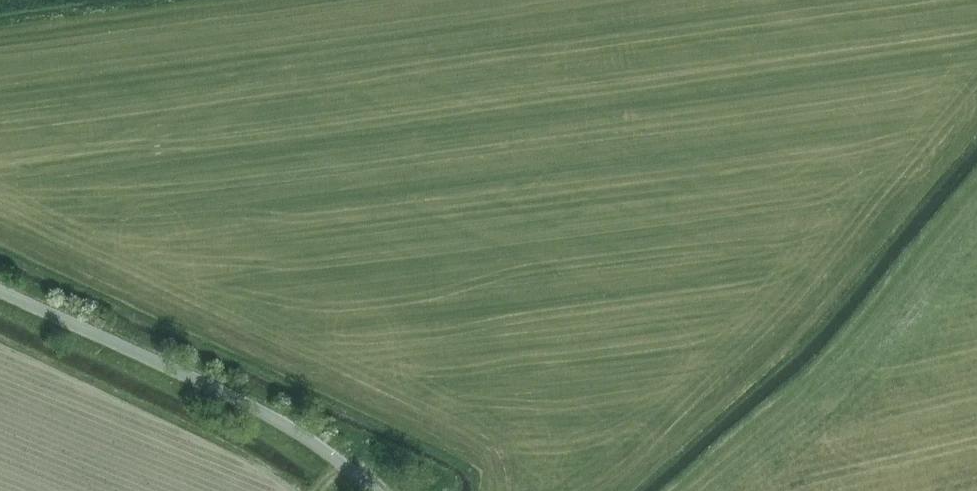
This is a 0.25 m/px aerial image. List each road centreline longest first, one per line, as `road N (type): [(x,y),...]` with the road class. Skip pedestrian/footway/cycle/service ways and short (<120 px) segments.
road 1 (unclassified): [(376,490),(266,413),(0,291)]

